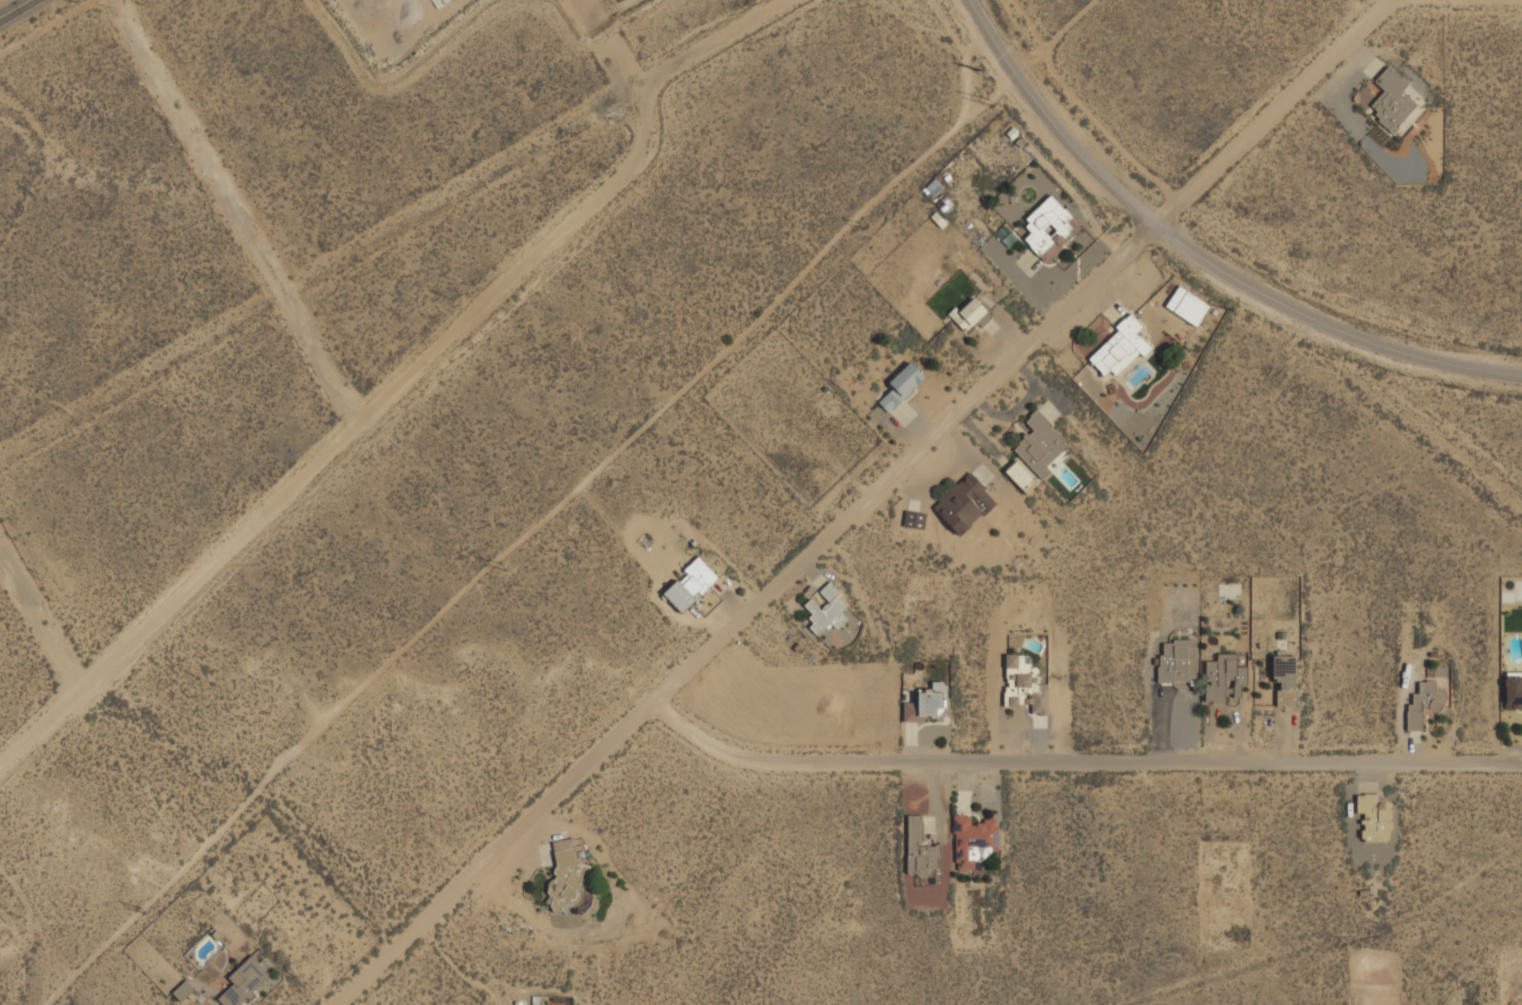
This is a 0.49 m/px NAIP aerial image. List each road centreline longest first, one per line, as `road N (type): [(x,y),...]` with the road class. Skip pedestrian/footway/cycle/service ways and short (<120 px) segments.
road 1 (residential): [(1389,0),(1168,226),(348,1004)]
road 2 (residential): [(0,766),(641,159),(659,99),(601,0)]
road 3 (residential): [(665,708),(708,742),(785,760),(1521,767)]
road 4 (tertiary): [(978,0),(1075,159),(1323,334),(1433,365),(1521,378)]
road 5 (track): [(116,0),(361,424)]
road 6 (track): [(0,551),(80,690)]

